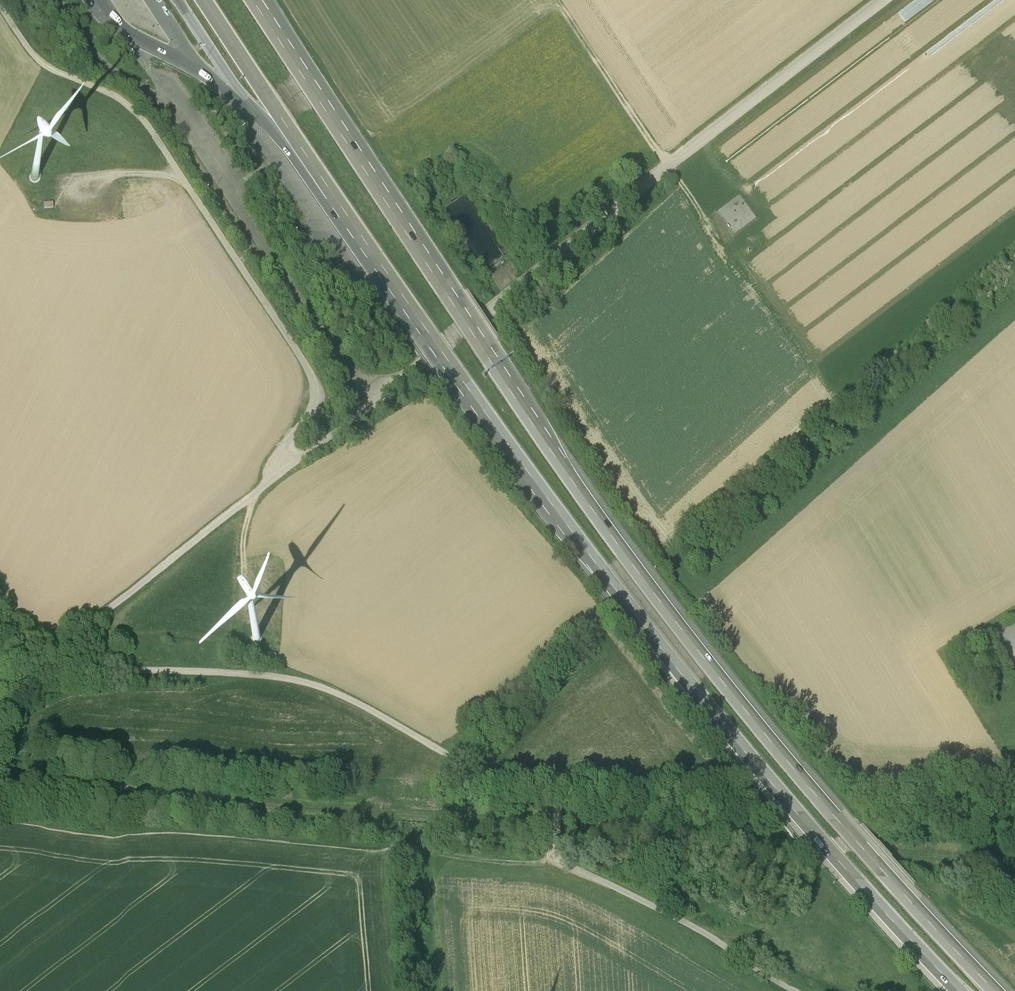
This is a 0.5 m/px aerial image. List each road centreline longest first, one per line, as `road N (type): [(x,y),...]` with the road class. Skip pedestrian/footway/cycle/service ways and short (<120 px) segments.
road 1 (motorway): [(990,990),(836,824),(690,646),(563,470),(262,14)]
road 2 (motorway): [(308,157),(456,375),(668,662),(797,819),(955,990)]
road 3 (unclassified): [(890,0),(381,396)]
road 4 (unclassified): [(0,6),(47,68),(114,97),(145,120),(302,360),(314,405),(282,451),(286,471)]
road 5 (track): [(558,801),(549,786),(484,777),(309,685),(229,672),(93,669),(71,652)]
road 6 (unclassified): [(286,471),(89,626),(71,652),(37,652),(0,633)]
road 7 (unclassified): [(381,396),(346,375),(174,110)]
road 8 (unclassified): [(784,990),(556,863),(558,801)]
road 9 (track): [(722,246),(555,0)]
road 10 (motorway): [(205,0),(308,157)]
road 11 (track): [(262,622),(243,547),(254,497)]
road 12 (motorway): [(178,0),(245,102)]
road 13 (unclassified): [(381,396),(286,471)]

